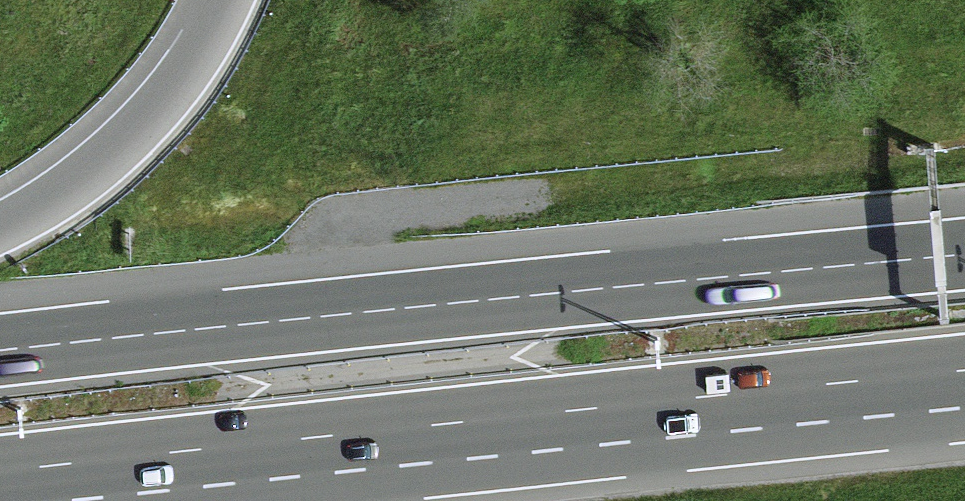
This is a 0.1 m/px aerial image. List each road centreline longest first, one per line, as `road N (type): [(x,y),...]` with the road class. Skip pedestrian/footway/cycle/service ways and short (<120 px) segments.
road 1 (motorway): [(964,251),(0,348)]
road 2 (motorway): [(247,446),(964,371)]
road 3 (motorway): [(225,0),(197,51),(120,143),(0,223)]
road 4 (motorway): [(0,496),(247,446)]
road 5 (motorway): [(0,473),(247,446)]

